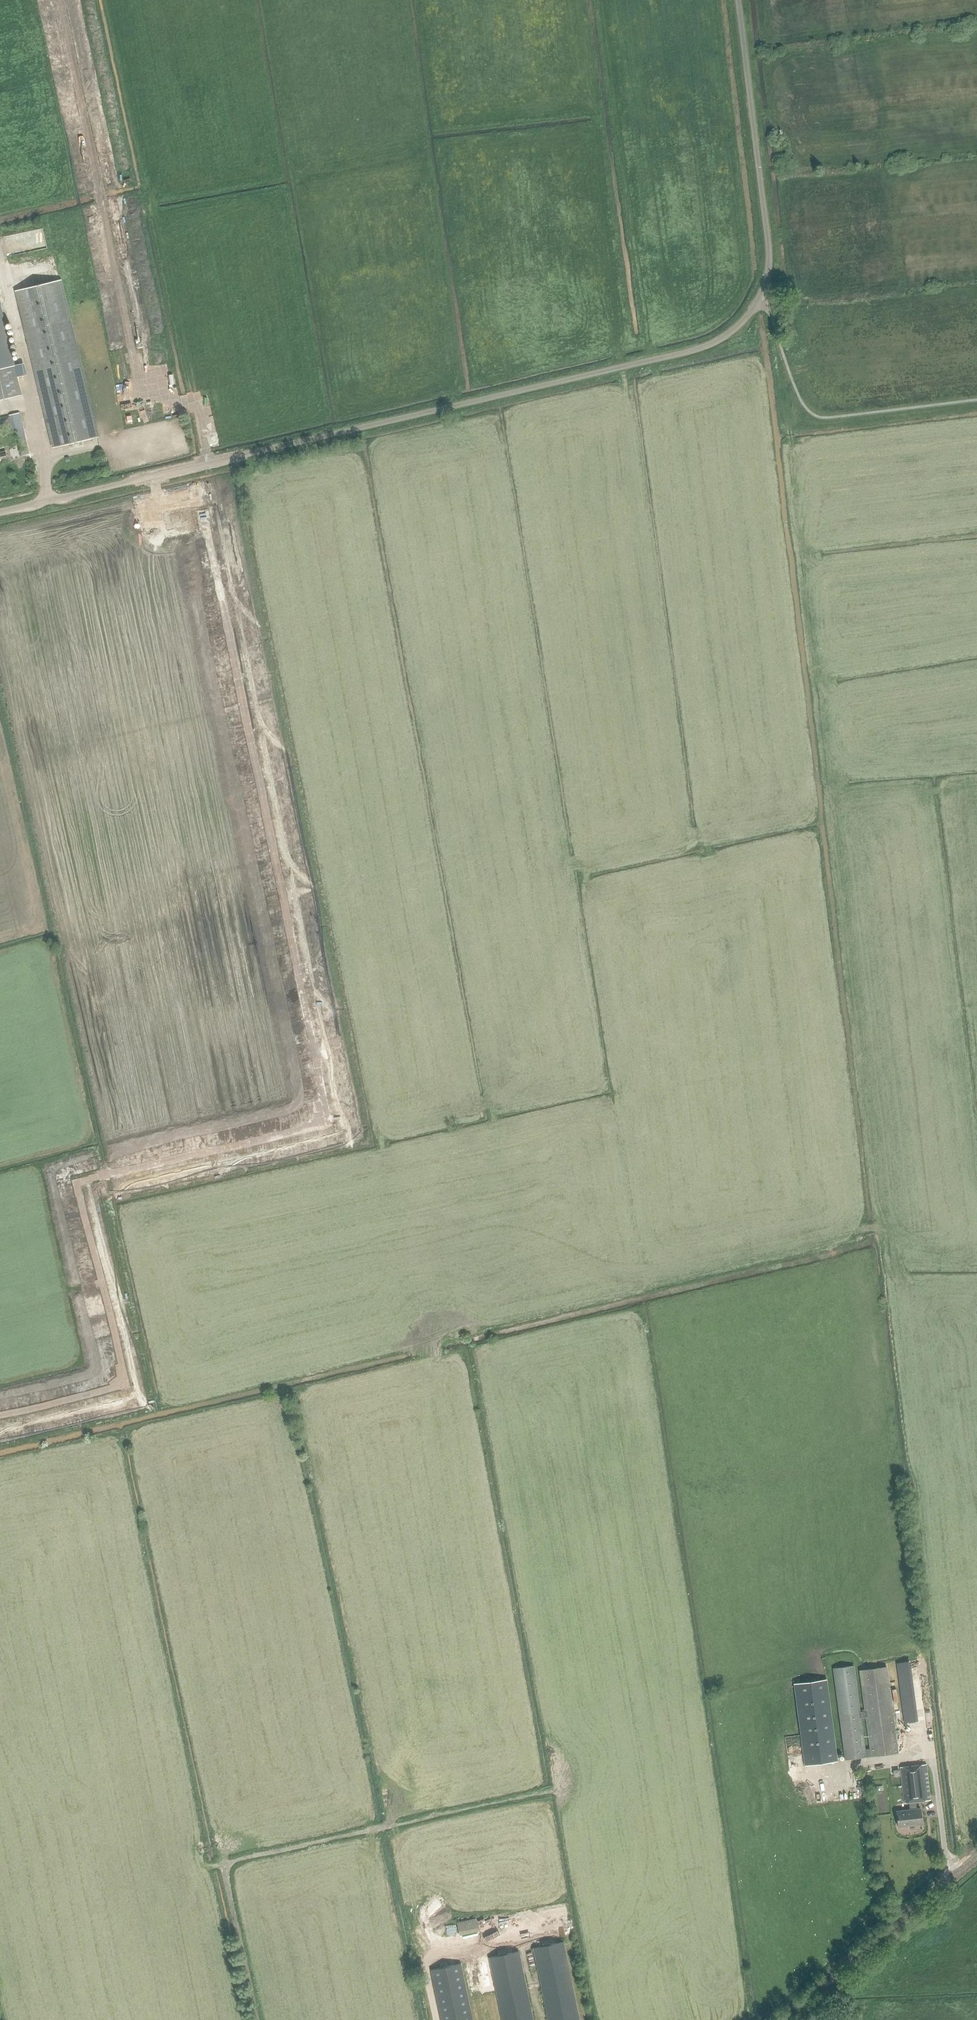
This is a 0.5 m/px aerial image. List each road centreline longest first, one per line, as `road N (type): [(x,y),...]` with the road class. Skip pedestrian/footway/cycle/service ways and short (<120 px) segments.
road 1 (unclassified): [(0,511),(695,349),(735,328),(761,291),(769,244),(738,0)]
road 2 (unclassified): [(780,2019),(976,1855)]

